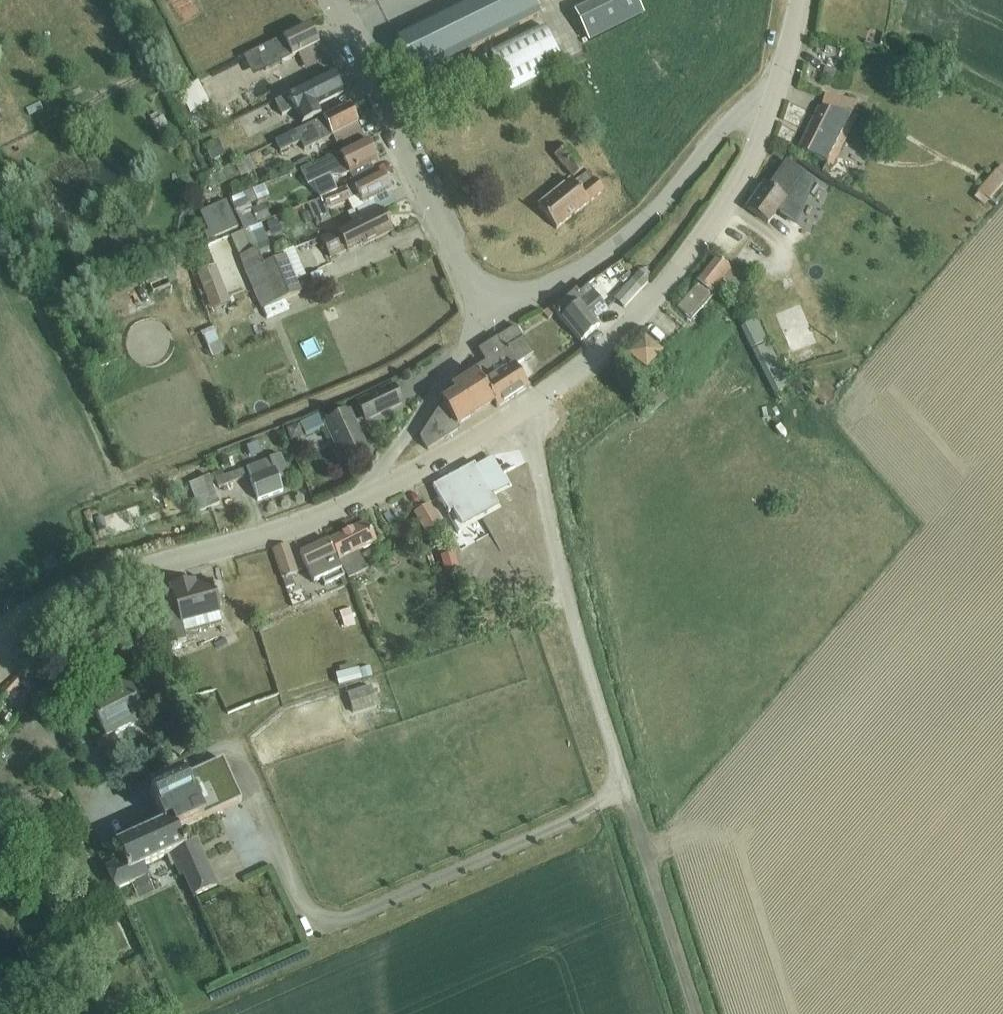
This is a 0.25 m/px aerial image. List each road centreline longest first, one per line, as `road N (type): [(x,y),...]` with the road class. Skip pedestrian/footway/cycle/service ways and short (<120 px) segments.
road 1 (unclassified): [(626,794),(324,923),(312,914),(233,746)]
road 2 (tertiary): [(519,411),(624,336),(713,230),(783,89)]
road 3 (unclassified): [(519,411),(626,794)]
road 4 (tertiary): [(17,616),(126,571),(387,488)]
road 5 (unclassified): [(783,89),(732,124),(670,204),(550,286),(489,308)]
road 6 (unclassified): [(489,308),(328,0)]
road 7 (unclassified): [(17,616),(113,836)]
road 8 (unclassified): [(626,794),(697,1013)]
road 9 (unclassified): [(489,308),(384,468),(387,488)]
road 10 (tertiary): [(387,488),(519,411)]

